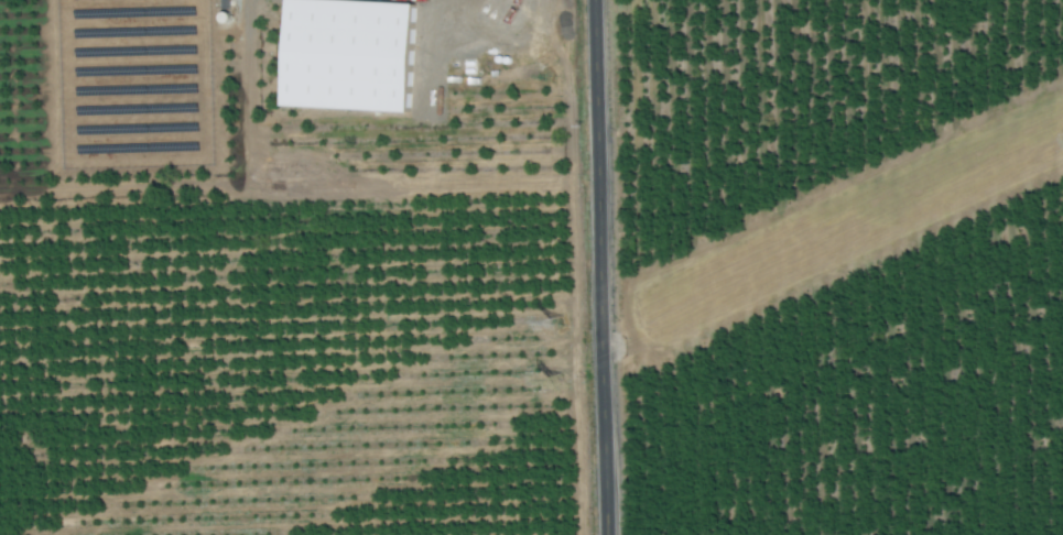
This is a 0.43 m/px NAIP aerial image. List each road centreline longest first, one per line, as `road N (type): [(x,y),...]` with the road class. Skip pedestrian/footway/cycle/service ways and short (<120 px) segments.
road 1 (residential): [(596,0),(606,534)]

